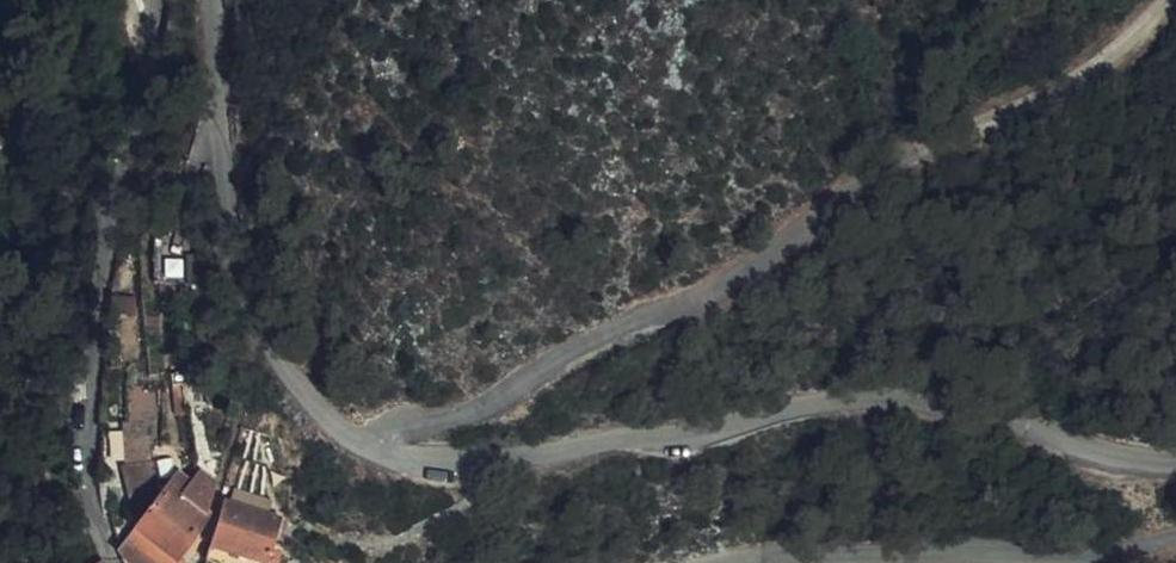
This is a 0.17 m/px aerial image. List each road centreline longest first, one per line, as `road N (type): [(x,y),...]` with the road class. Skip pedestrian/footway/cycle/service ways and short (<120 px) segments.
road 1 (unclassified): [(1175,461),(1147,461),(910,403),(830,403),(503,462),(397,460),(370,449),(331,423),(260,329),(227,158),(221,0)]
road 2 (unclassified): [(743,562),(1099,560),(1175,539)]

